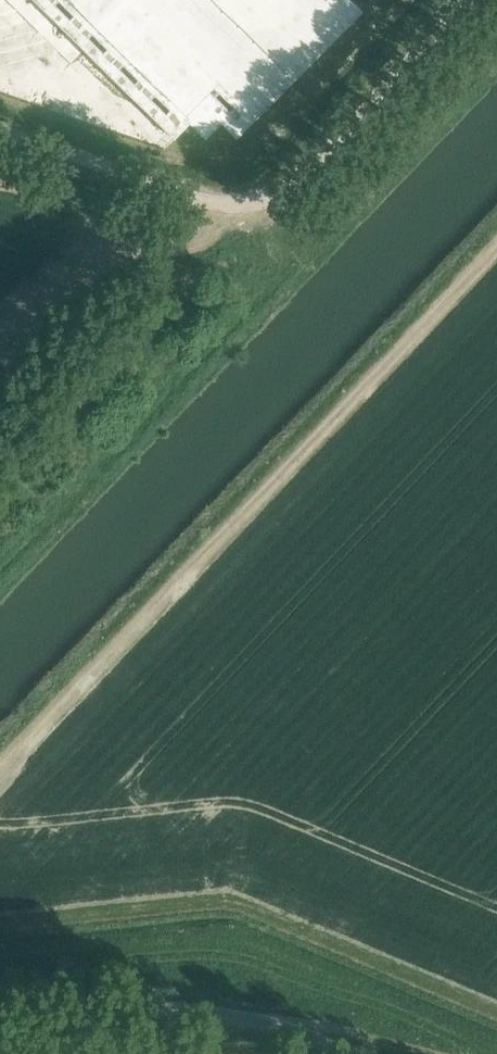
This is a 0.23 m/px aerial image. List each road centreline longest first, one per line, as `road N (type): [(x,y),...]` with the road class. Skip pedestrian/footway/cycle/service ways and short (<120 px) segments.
road 1 (track): [(0,766),(496,246)]
road 2 (unclassified): [(0,1018),(200,1010),(350,1053)]
road 3 (unclassified): [(242,203),(269,198),(294,182),(463,0)]
road 4 (unclassified): [(242,203),(188,196),(0,133)]
road 5 (track): [(428,1053),(344,1031),(258,1021)]

